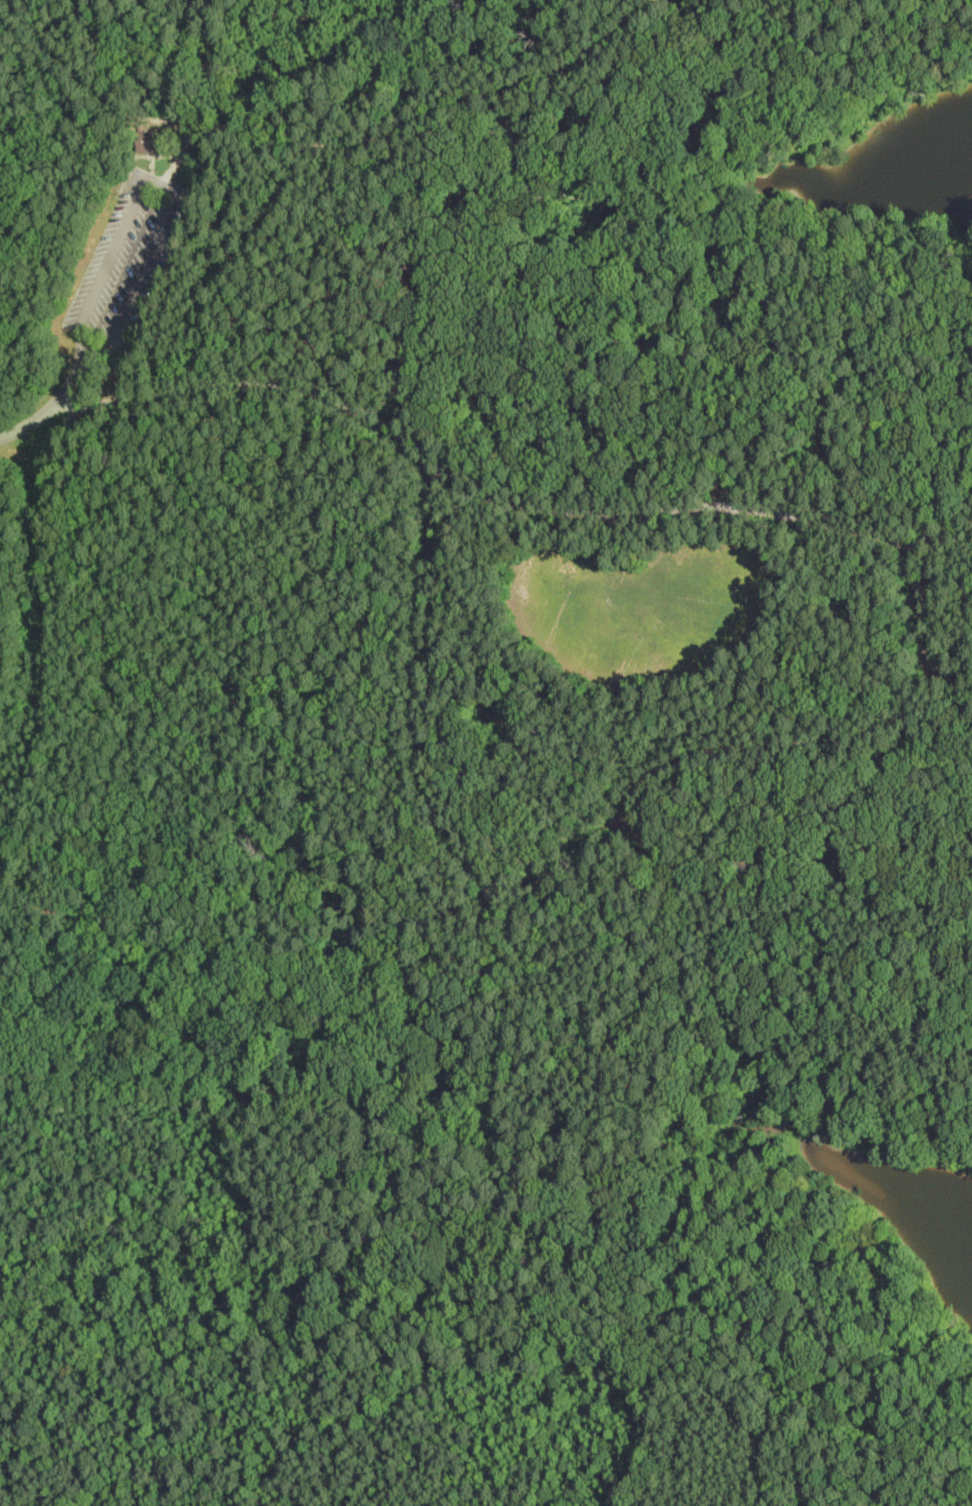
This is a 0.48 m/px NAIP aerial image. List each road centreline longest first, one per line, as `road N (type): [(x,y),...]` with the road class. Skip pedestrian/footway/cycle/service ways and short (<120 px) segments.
road 1 (track): [(22,428),(43,608),(31,732),(3,866),(6,898),(16,910),(165,921),(413,918),(444,913),(490,888)]
road 2 (track): [(427,456),(435,513),(432,754),(490,888),(586,839),(643,788),(709,749),(900,720),(918,706),(939,661)]

